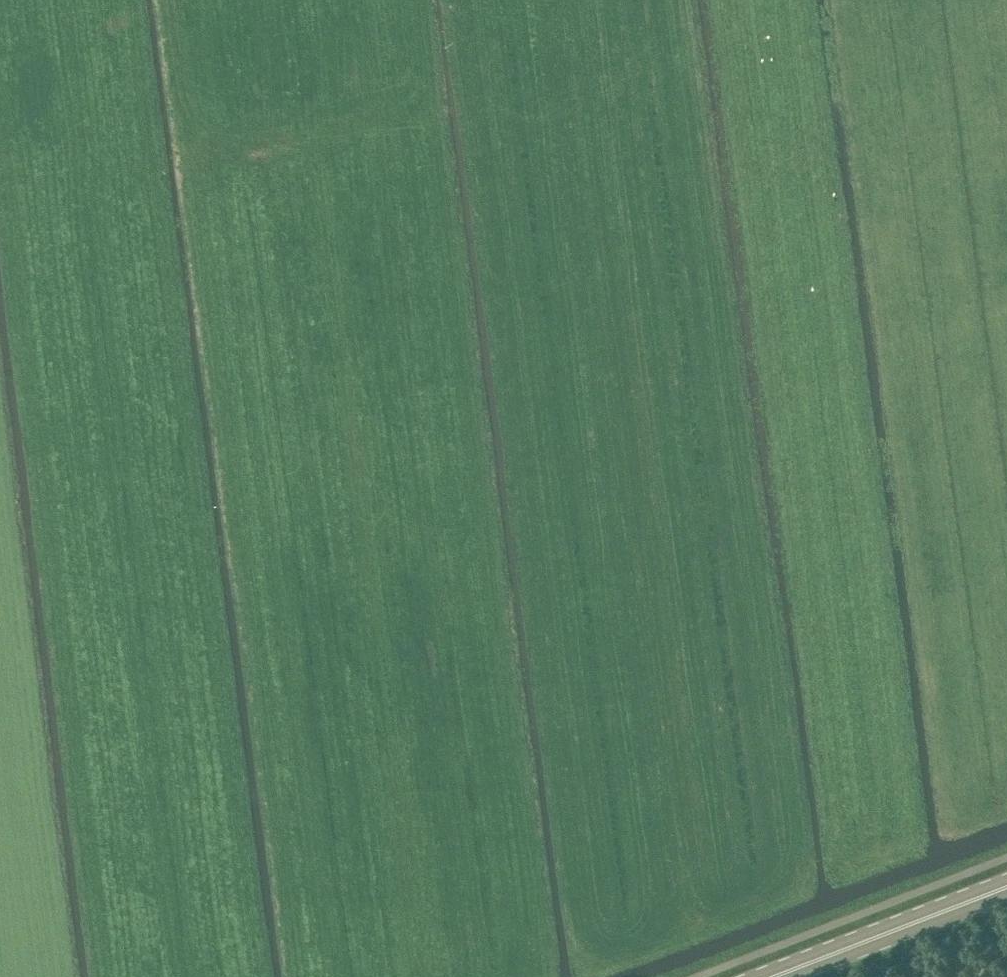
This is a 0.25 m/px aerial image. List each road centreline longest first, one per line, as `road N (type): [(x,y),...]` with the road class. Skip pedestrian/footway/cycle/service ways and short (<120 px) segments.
road 1 (primary): [(771,976),(1006,886)]

